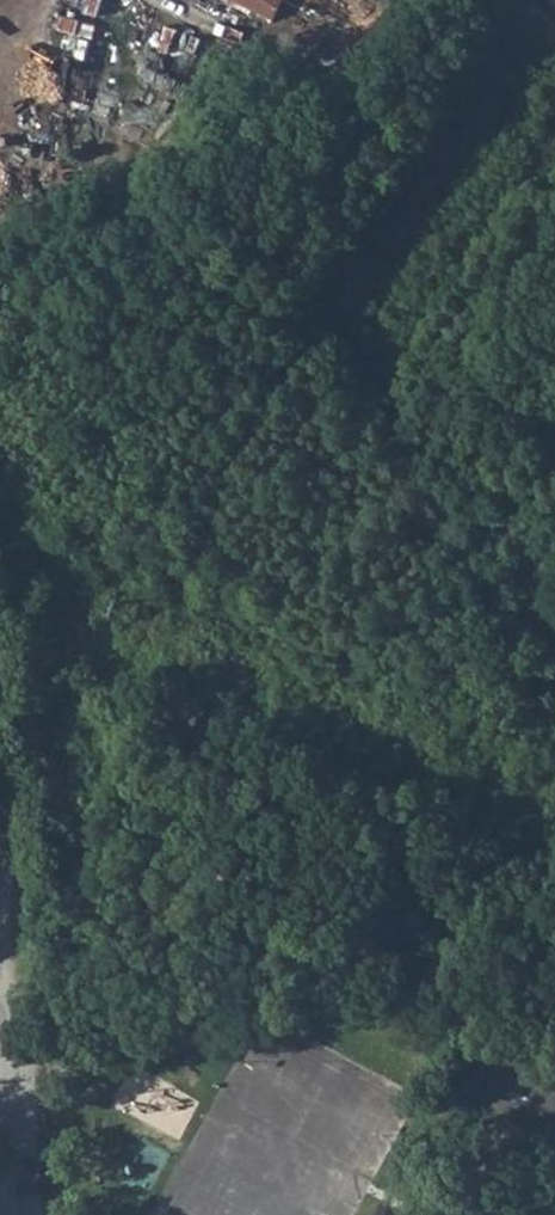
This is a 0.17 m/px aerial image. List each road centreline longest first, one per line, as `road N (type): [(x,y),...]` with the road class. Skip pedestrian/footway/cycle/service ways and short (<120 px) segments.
road 1 (track): [(0,979),(8,896),(0,819)]

